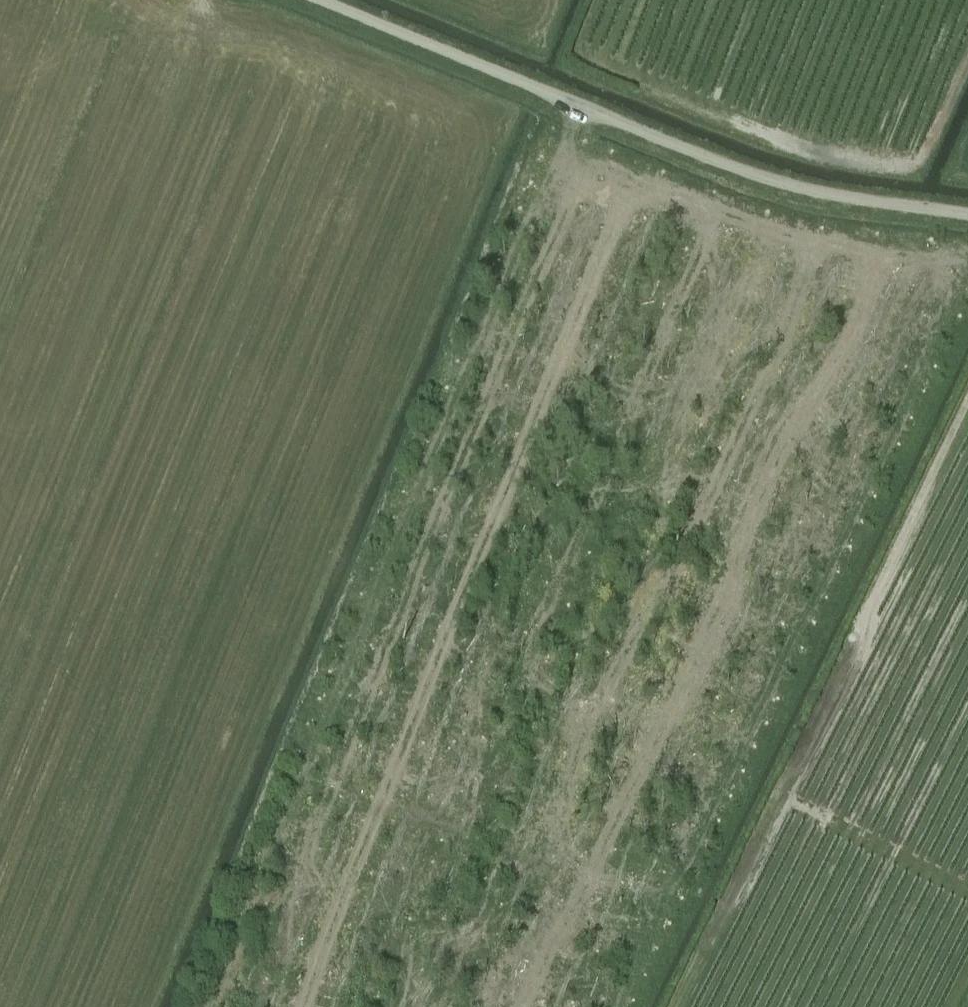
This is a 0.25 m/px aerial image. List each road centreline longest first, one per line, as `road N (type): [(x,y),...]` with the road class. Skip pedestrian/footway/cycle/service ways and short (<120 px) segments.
road 1 (unclassified): [(967,222),(746,174),(320,0)]

